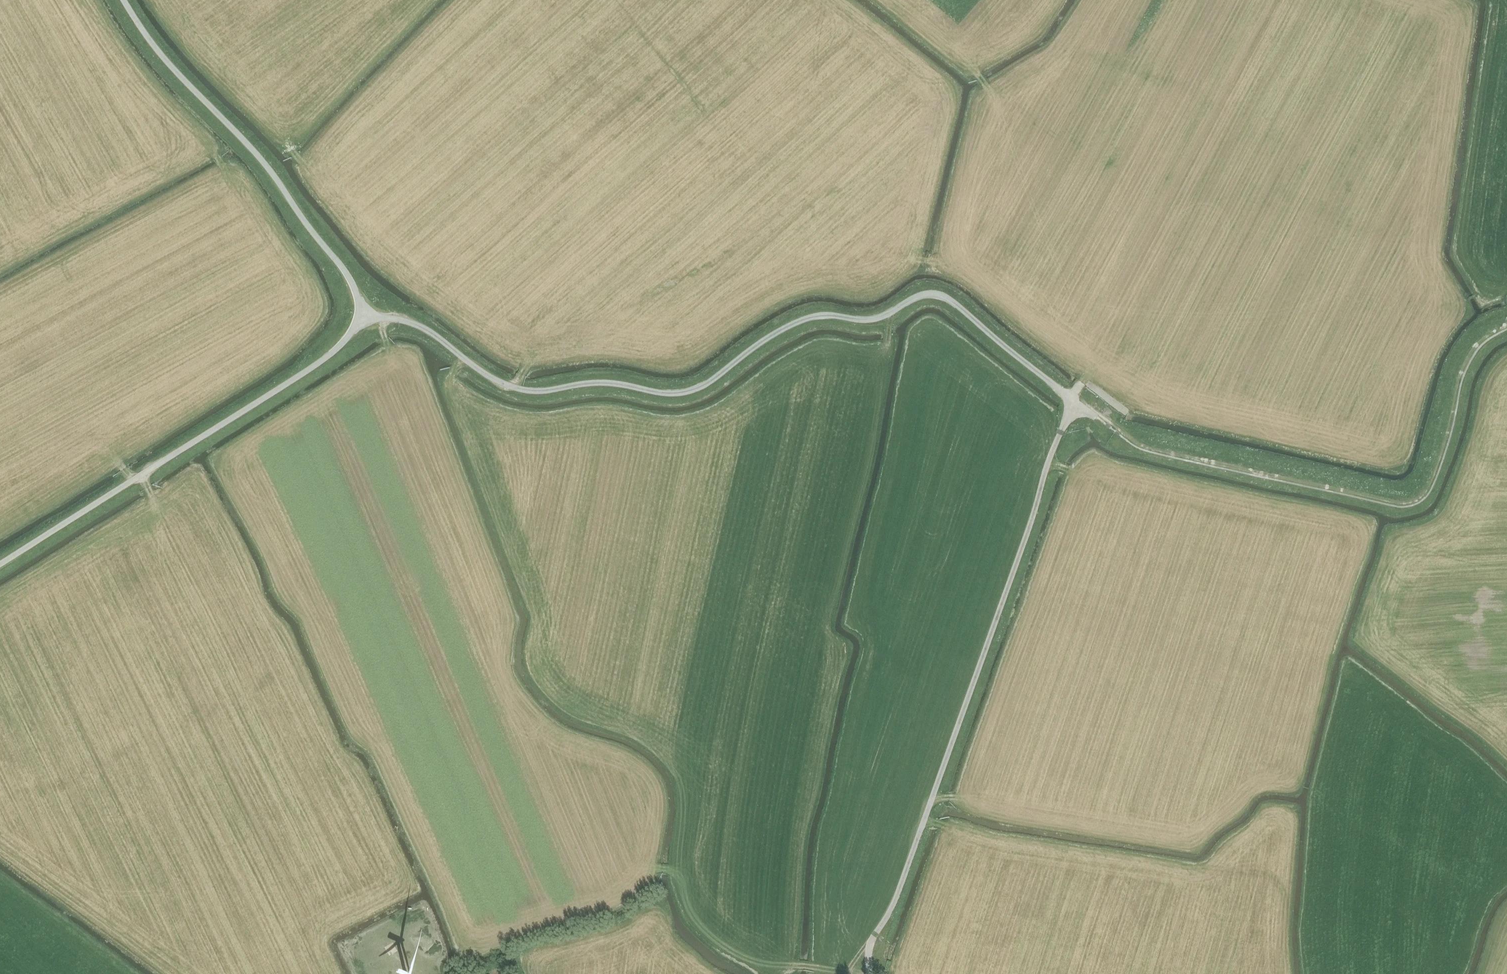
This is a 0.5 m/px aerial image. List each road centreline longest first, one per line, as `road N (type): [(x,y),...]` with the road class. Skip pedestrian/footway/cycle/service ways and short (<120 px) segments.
road 1 (unclassified): [(0,565),(314,364),(349,337),(358,316),(356,289),(337,259),(182,84),(120,0)]
road 2 (track): [(1096,416),(935,294),(875,319),(805,319),(710,382),(676,393),(610,383),(519,389),(415,323),(358,316)]

